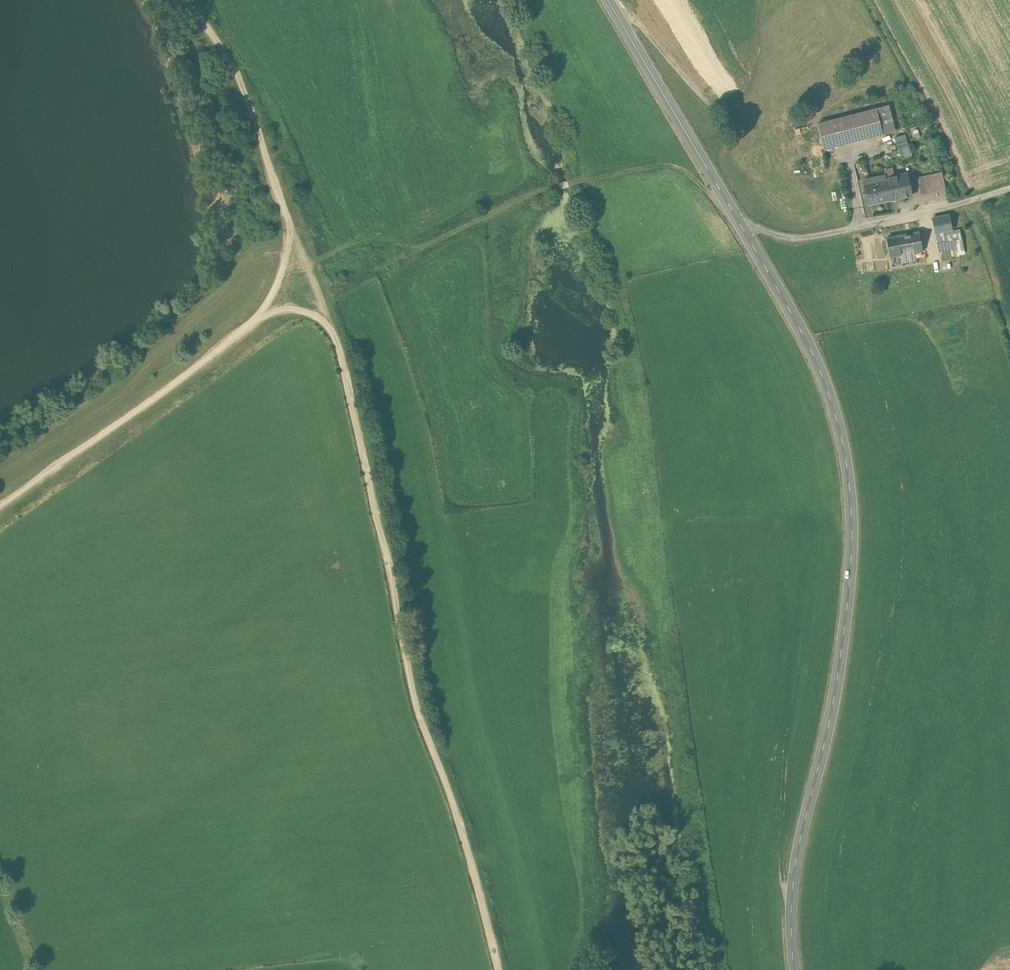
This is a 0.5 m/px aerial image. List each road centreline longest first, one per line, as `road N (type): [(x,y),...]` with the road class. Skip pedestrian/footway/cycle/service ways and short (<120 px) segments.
road 1 (track): [(284,205),(335,334),(415,695),(500,969)]
road 2 (tertiary): [(795,969),(800,848),(851,589),(848,481),(823,377),(738,222)]
road 3 (track): [(187,0),(231,70),(284,205),(279,284),(239,338),(0,506)]
road 4 (track): [(410,252),(541,191),(646,167),(667,163),(724,198)]
road 5 (unclassified): [(738,222),(802,237),(957,205),(1009,185)]
road 6 (tertiary): [(738,222),(607,0)]
road 7 (track): [(793,897),(782,873),(785,722)]

